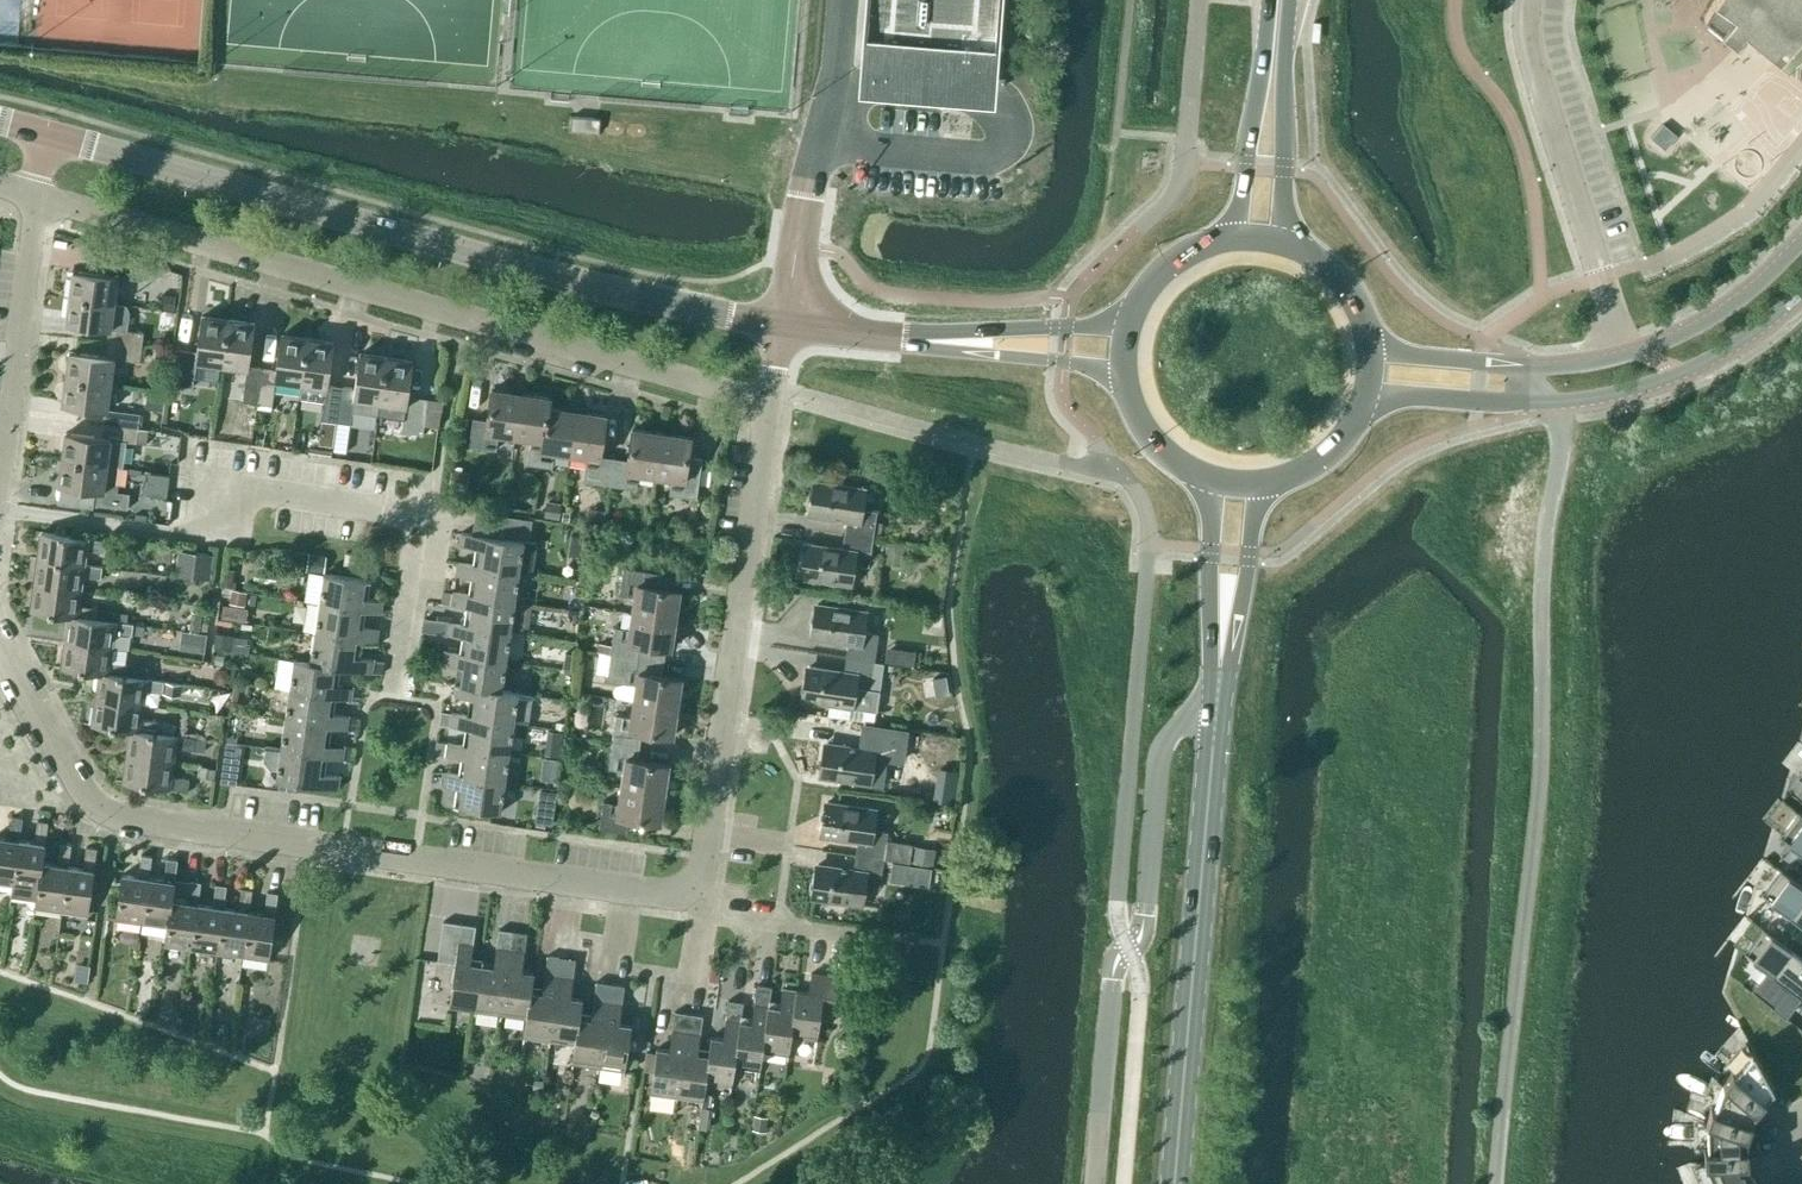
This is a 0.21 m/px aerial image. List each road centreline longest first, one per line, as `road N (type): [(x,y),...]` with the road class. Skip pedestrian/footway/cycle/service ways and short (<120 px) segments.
road 1 (residential): [(770,401),(698,897),(84,810),(0,642)]
road 2 (unclassified): [(1549,404),(1559,448),(1544,544),(1539,783),(1495,1183)]
road 3 (residential): [(770,401),(462,323),(32,196)]
road 4 (tertiary): [(47,135),(602,289),(784,323)]
road 5 (unclassified): [(1094,1183),(1112,977),(1119,956),(1141,935),(1159,753),(1186,721),(1216,718)]
road 6 (primary): [(1174,1183),(1216,718)]
road 7 (tertiary): [(1801,238),(1747,292),(1696,327),(1606,361),(1523,366)]
road 8 (tertiary): [(1549,404),(1619,394),(1683,374),(1744,340),(1801,292)]
road 9 (residential): [(0,467),(32,196)]
road 10 (primary): [(1295,246),(1282,197),(1292,0)]
road 11 (primary): [(1268,0),(1242,197),(1219,240)]
road 12 (primary): [(1201,475),(1211,513),(1208,572),(1220,666)]
road 13 (tertiary): [(1360,411),(1412,396),(1549,404)]
road 14 (primary): [(1220,666),(1254,517),(1270,482)]
road 15 (tertiary): [(1133,311),(1094,326),(988,329),(956,341)]
road 16 (tertiary): [(956,341),(1081,365),(1126,390)]
road 17 (tertiary): [(784,323),(956,341)]
road 18 (tertiary): [(1523,366),(1402,354),(1368,335)]
road 19 (primary): [(1368,335),(1347,287),(1295,246)]

